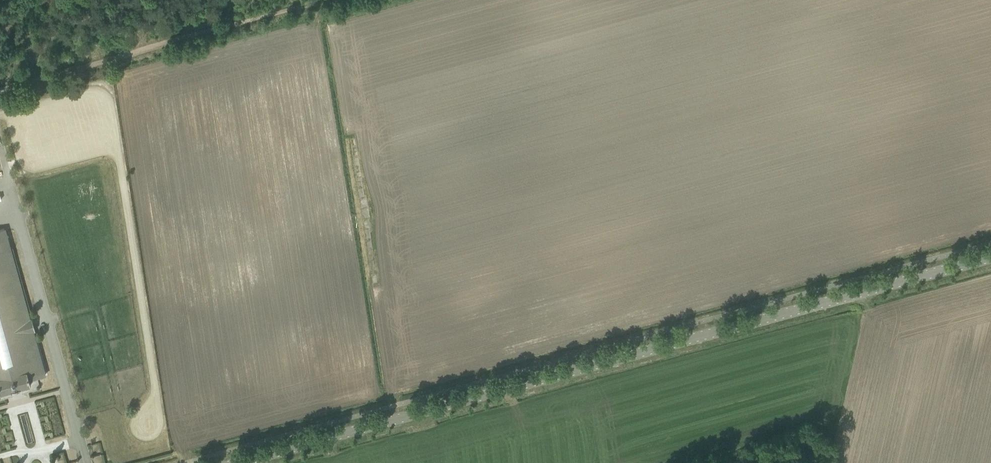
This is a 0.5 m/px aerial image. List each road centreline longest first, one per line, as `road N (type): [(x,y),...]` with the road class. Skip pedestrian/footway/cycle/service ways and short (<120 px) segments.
road 1 (unclassified): [(237,462),(990,258)]
road 2 (track): [(314,0),(38,76)]

